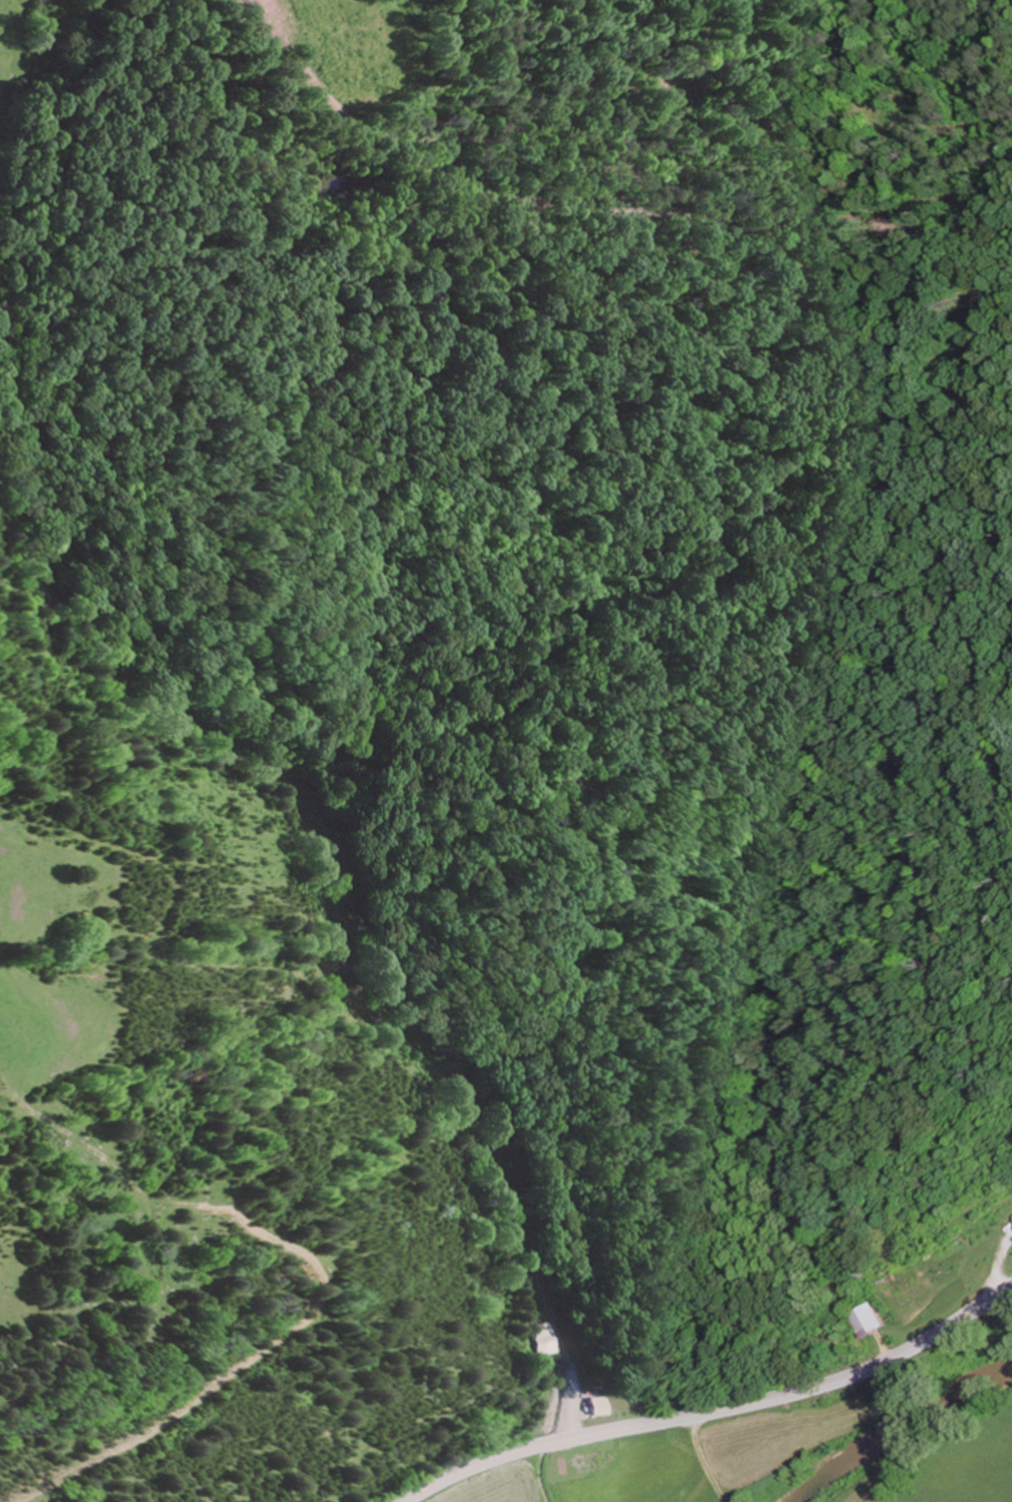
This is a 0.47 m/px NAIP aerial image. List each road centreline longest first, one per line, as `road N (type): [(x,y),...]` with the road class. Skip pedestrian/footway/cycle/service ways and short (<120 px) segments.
road 1 (secondary): [(412,1501),(540,1446),(842,1380),(1011,1287)]

